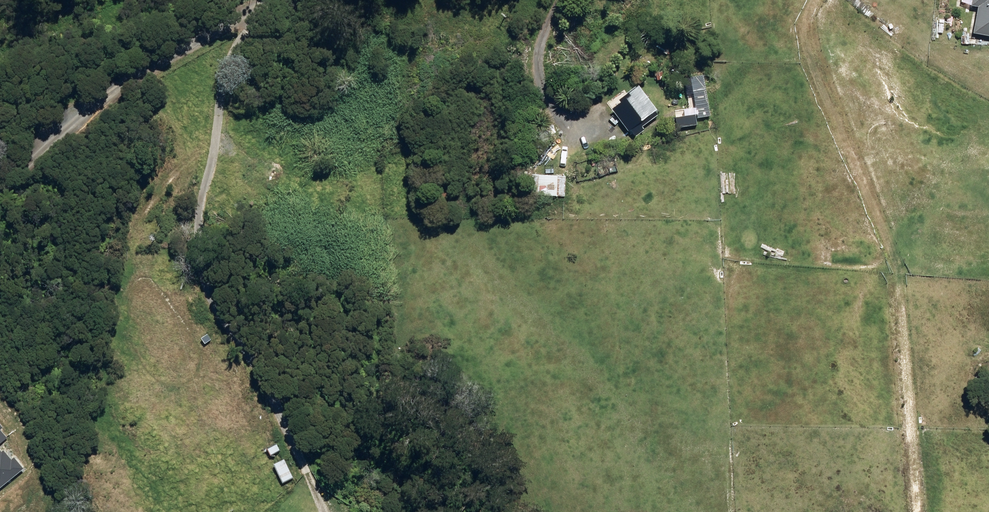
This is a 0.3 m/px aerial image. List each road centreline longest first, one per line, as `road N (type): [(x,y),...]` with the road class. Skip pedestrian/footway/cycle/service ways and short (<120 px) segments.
road 1 (track): [(254,11),(227,63),(195,230),(223,319),(327,511)]
road 2 (track): [(270,0),(175,54),(0,192)]
road 3 (track): [(590,132),(570,128),(526,62),(556,0)]

